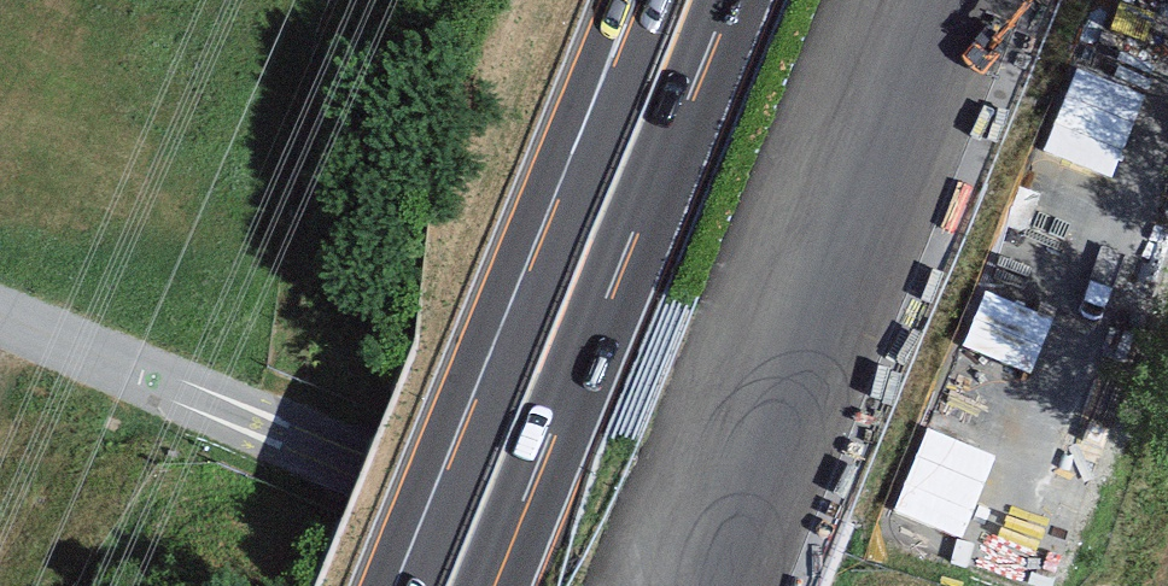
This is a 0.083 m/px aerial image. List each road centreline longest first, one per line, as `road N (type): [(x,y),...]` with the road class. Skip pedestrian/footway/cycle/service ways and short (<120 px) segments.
road 1 (motorway): [(660,585),(901,0)]
road 2 (motorway): [(701,0),(462,585)]
road 3 (residential): [(313,452),(0,321)]

